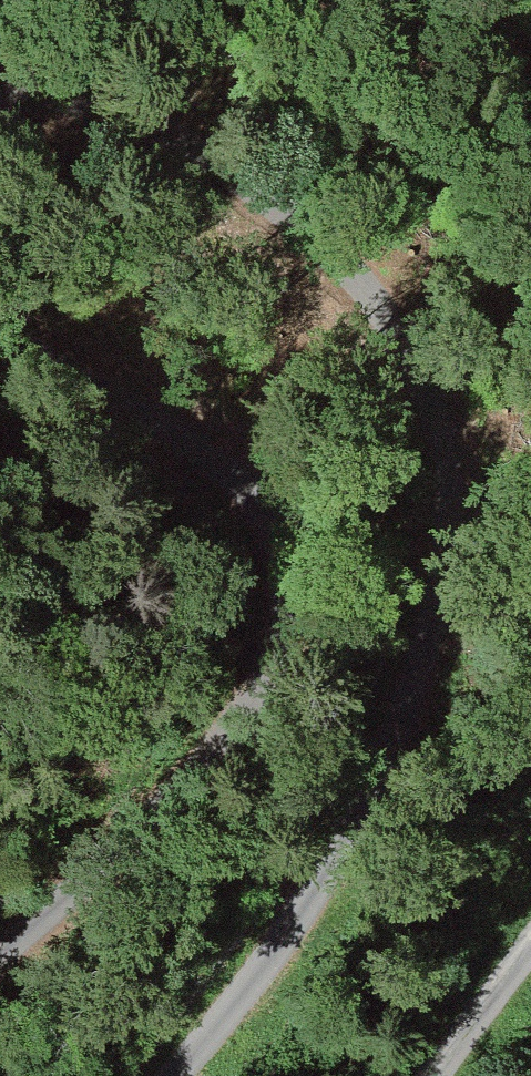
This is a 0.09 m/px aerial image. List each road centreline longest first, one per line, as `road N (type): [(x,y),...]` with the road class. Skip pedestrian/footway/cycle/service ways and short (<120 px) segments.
road 1 (track): [(0,105),(67,102),(133,128),(280,219),(340,269),(390,327),(434,404),(453,473),(444,613),(388,782),(343,864),(187,1075)]
road 2 (track): [(0,967),(194,785),(269,679),(293,597),(275,523),(249,487),(0,322)]
road 3 (track): [(435,1075),(530,948)]

